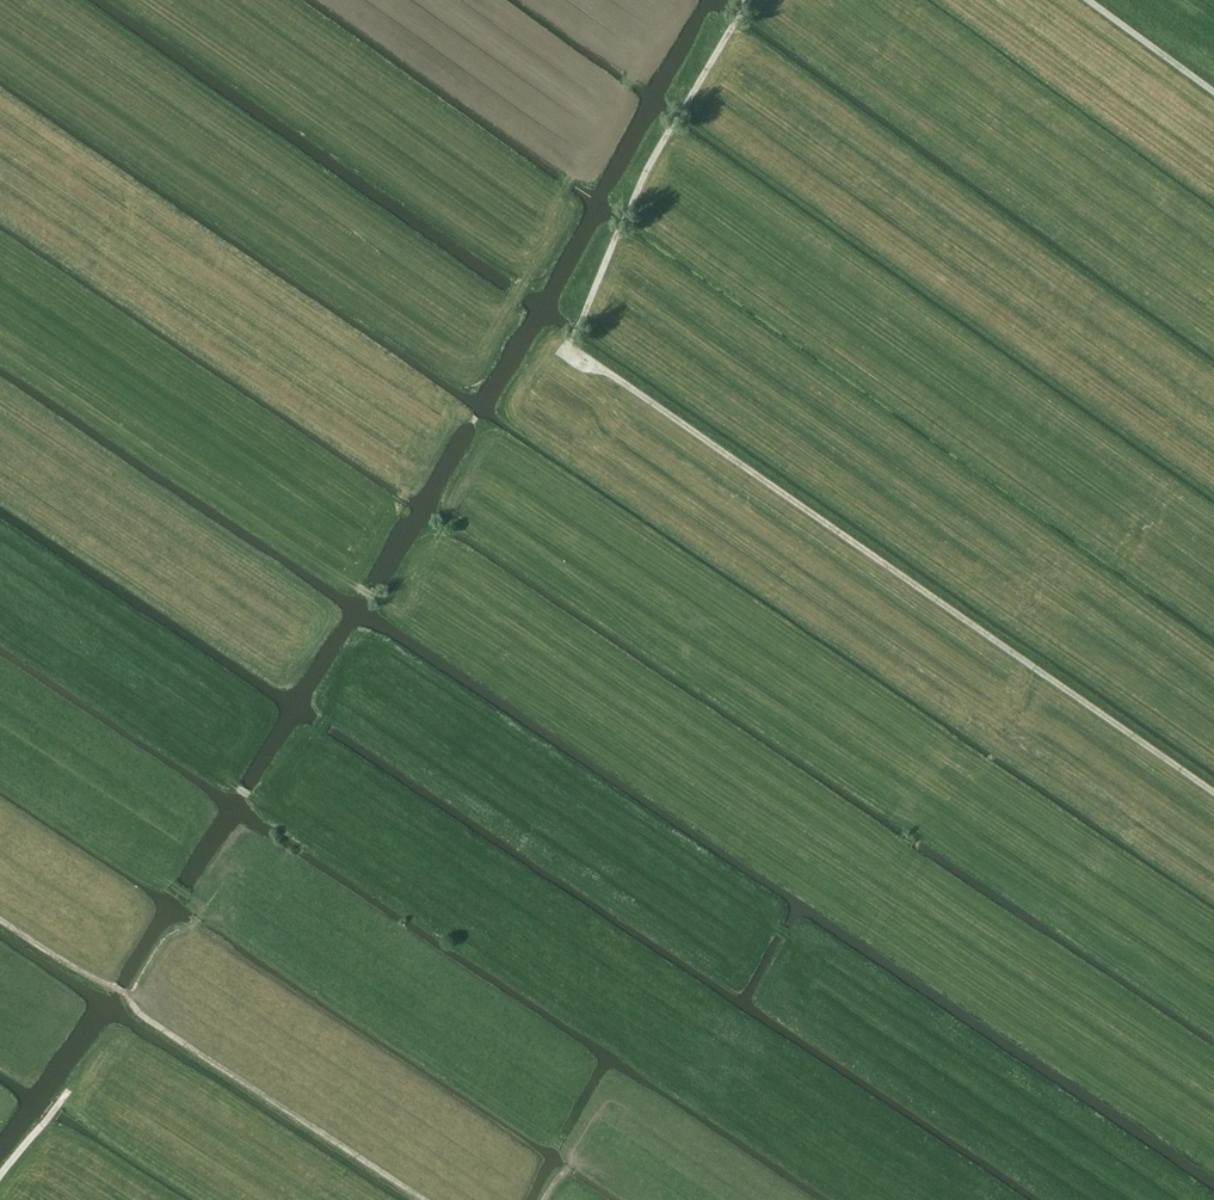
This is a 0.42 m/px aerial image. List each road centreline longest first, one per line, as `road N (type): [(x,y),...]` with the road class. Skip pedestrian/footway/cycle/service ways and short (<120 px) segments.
road 1 (track): [(748,0),(654,158),(569,347),(1213,793)]
road 2 (track): [(0,918),(422,1199)]
road 3 (track): [(1084,0),(1213,94)]

